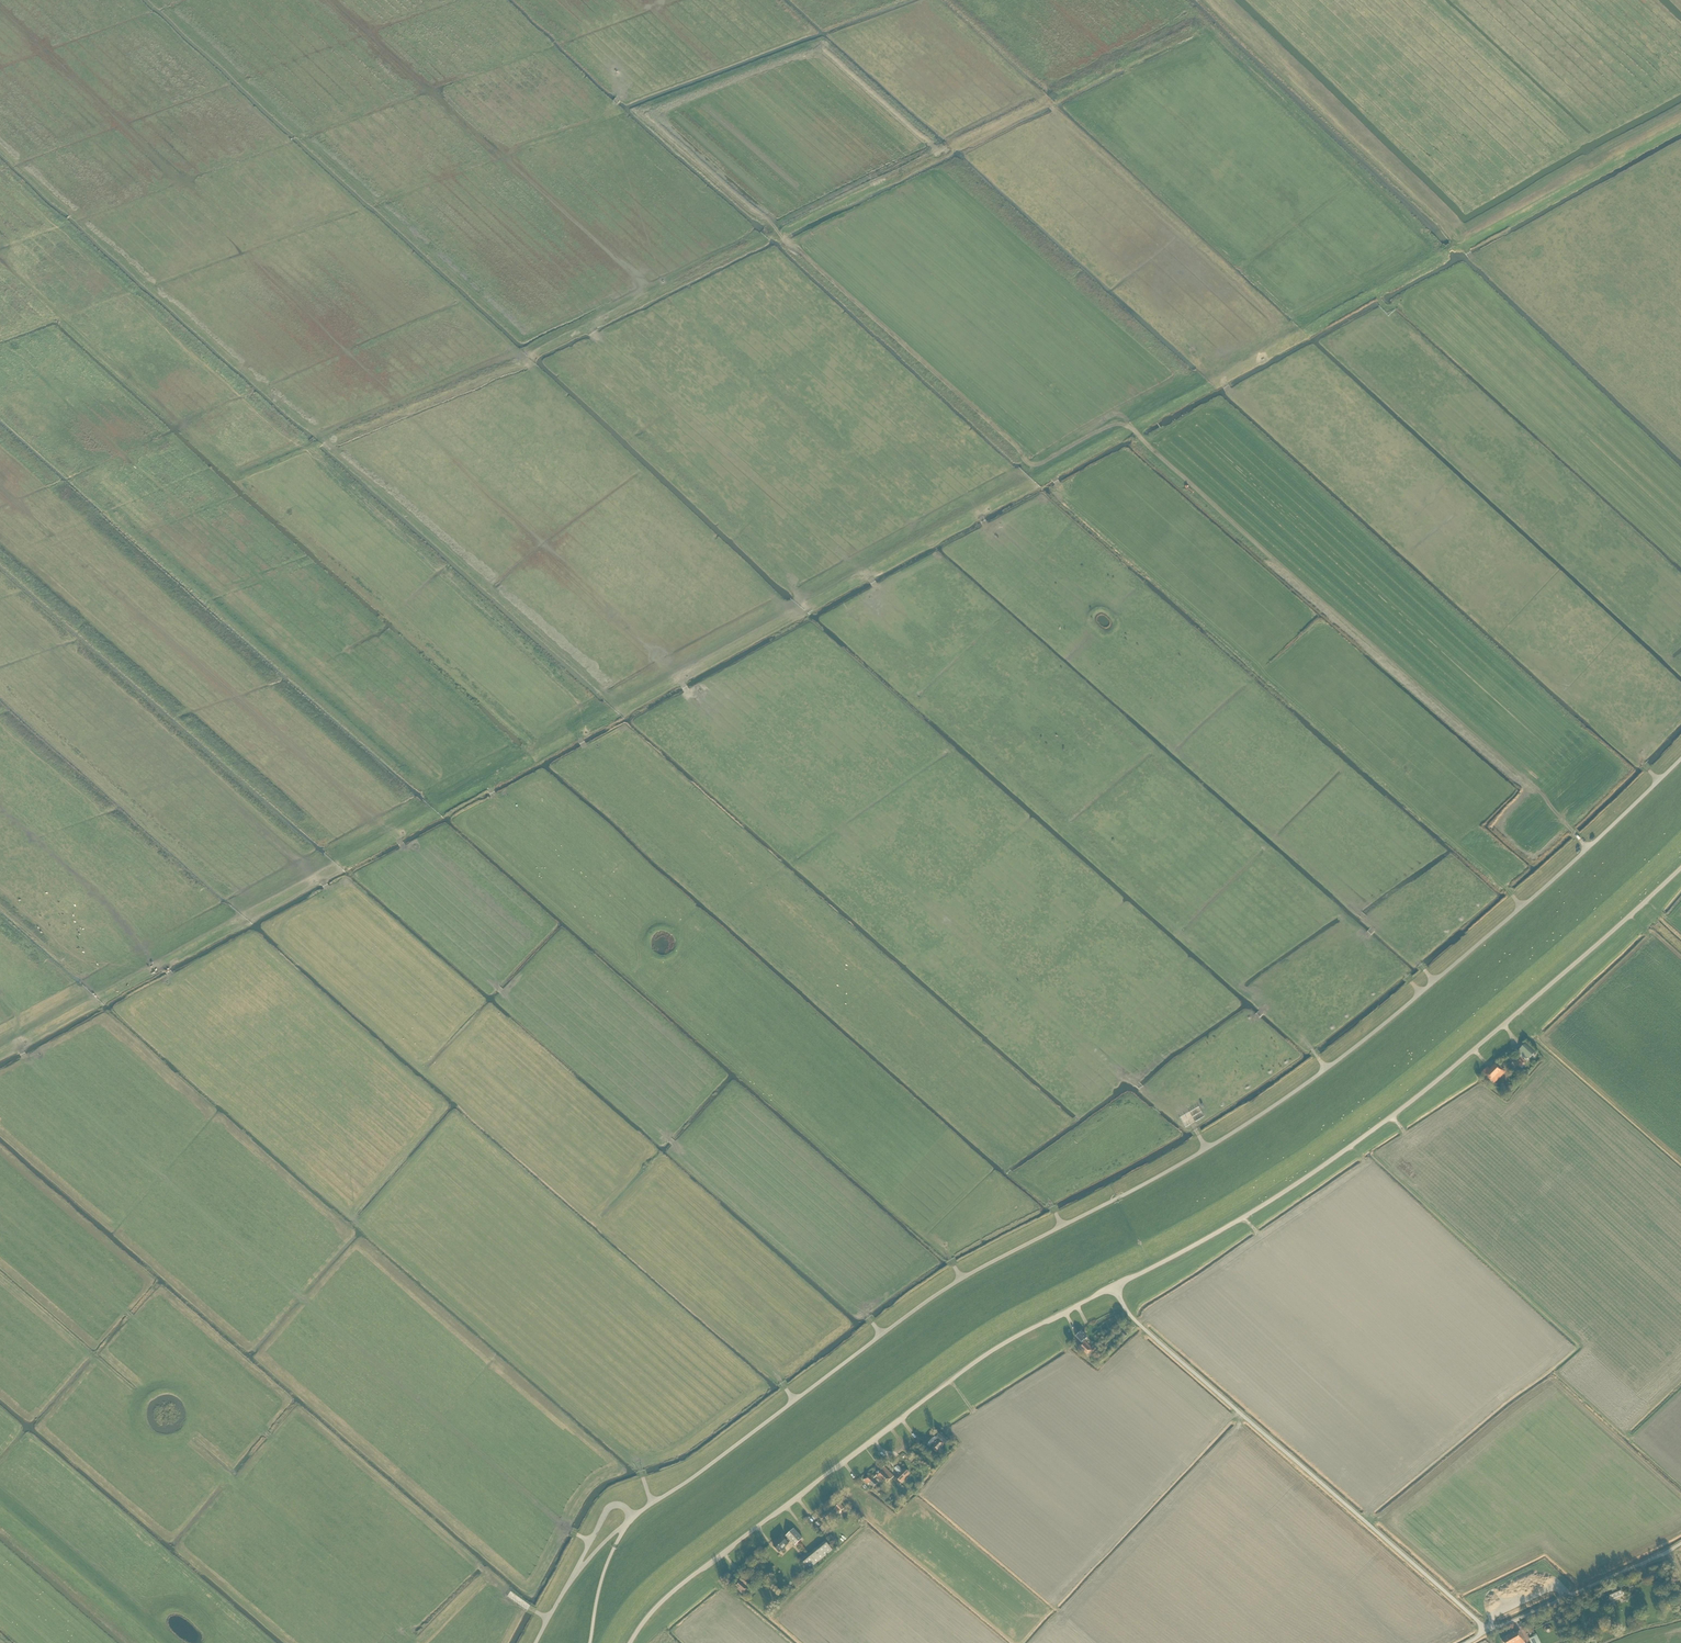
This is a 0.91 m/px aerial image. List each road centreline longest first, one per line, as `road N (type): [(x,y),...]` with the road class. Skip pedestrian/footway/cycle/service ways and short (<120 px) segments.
road 1 (unclassified): [(1114,1287),(1245,1216),(1385,1121),(1680,868)]
road 2 (unclassified): [(630,1642),(691,1577),(965,1369),(1114,1287)]
road 3 (unclassified): [(1486,1632),(1142,1327),(1114,1287)]
road 4 (unclassified): [(1486,1632),(1680,1543)]

